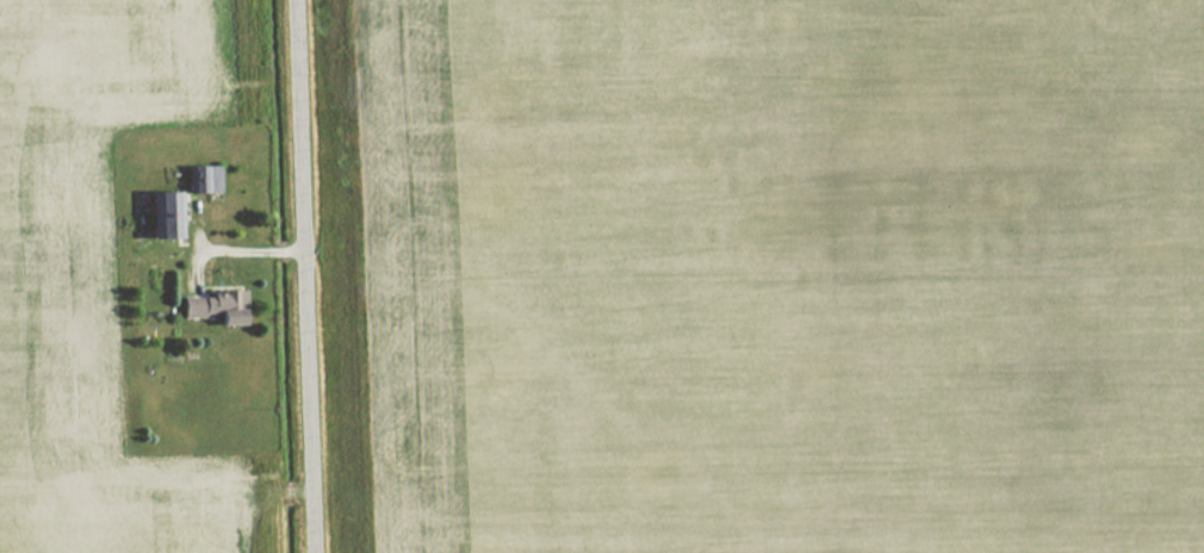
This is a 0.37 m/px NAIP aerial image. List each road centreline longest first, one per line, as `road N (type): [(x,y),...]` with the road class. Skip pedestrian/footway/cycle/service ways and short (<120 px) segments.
road 1 (residential): [(314,552),(297,0)]

